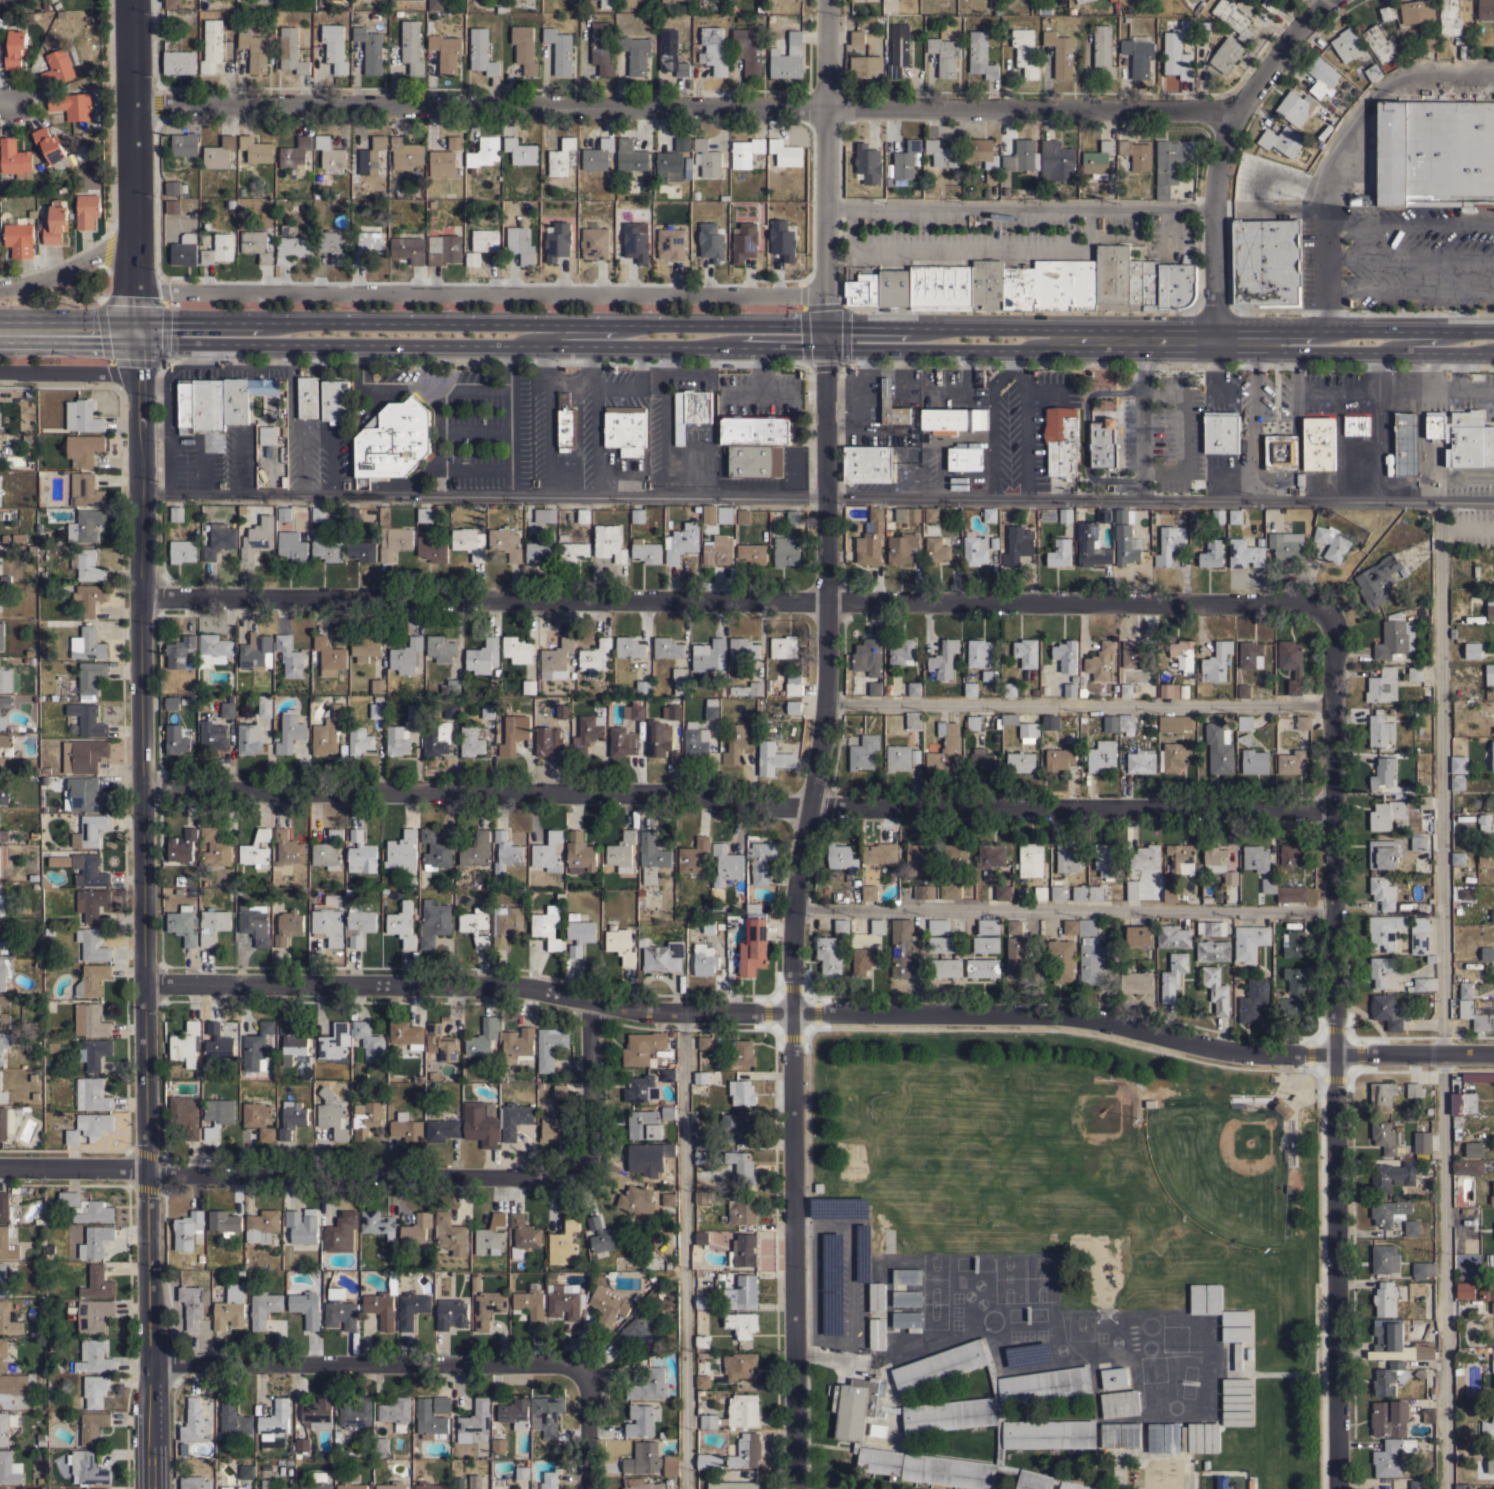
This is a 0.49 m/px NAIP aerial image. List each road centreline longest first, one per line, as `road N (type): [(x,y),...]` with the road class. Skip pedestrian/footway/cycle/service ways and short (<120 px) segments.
road 1 (residential): [(1493,1058),(1227,1053),(1115,1022),(1044,1014),(682,1011),(588,1006),(543,991),(144,985)]
road 2 (residential): [(141,787),(1330,811)]
road 3 (residential): [(142,597),(1290,604),(1327,619)]
road 4 (tertiary): [(153,1488),(137,335)]
road 5 (residential): [(796,1488),(794,908),(824,705),(824,347)]
road 6 (residential): [(132,99),(1240,109)]
road 7 (residential): [(1337,1488),(1334,640),(1327,619)]
road 8 (primary): [(824,326),(165,323),(137,335)]
road 9 (residential): [(825,289),(136,288)]
road 10 (primary): [(137,335),(165,343),(740,347)]
road 11 (residential): [(579,1175),(0,1170)]
road 12 (residential): [(153,1366),(566,1362),(586,1380),(587,1488)]
road 13 (residential): [(1214,348),(1220,155),(1240,109),(1322,0)]
road 14 (tertiary): [(137,335),(131,0)]
road 15 (residential): [(824,326),(827,0)]
road 16 (primary): [(1214,328),(911,326)]
road 17 (primary): [(1214,348),(1493,350)]
road 18 (primary): [(1493,330),(1214,328)]
road 19 (residential): [(579,1175),(587,1154),(588,1006)]
road 20 (residential): [(135,222),(68,269),(0,284)]
road 21 (primary): [(824,347),(966,347)]
road 22 (residential): [(139,372),(0,373)]
road 23 (primary): [(137,335),(0,334)]

